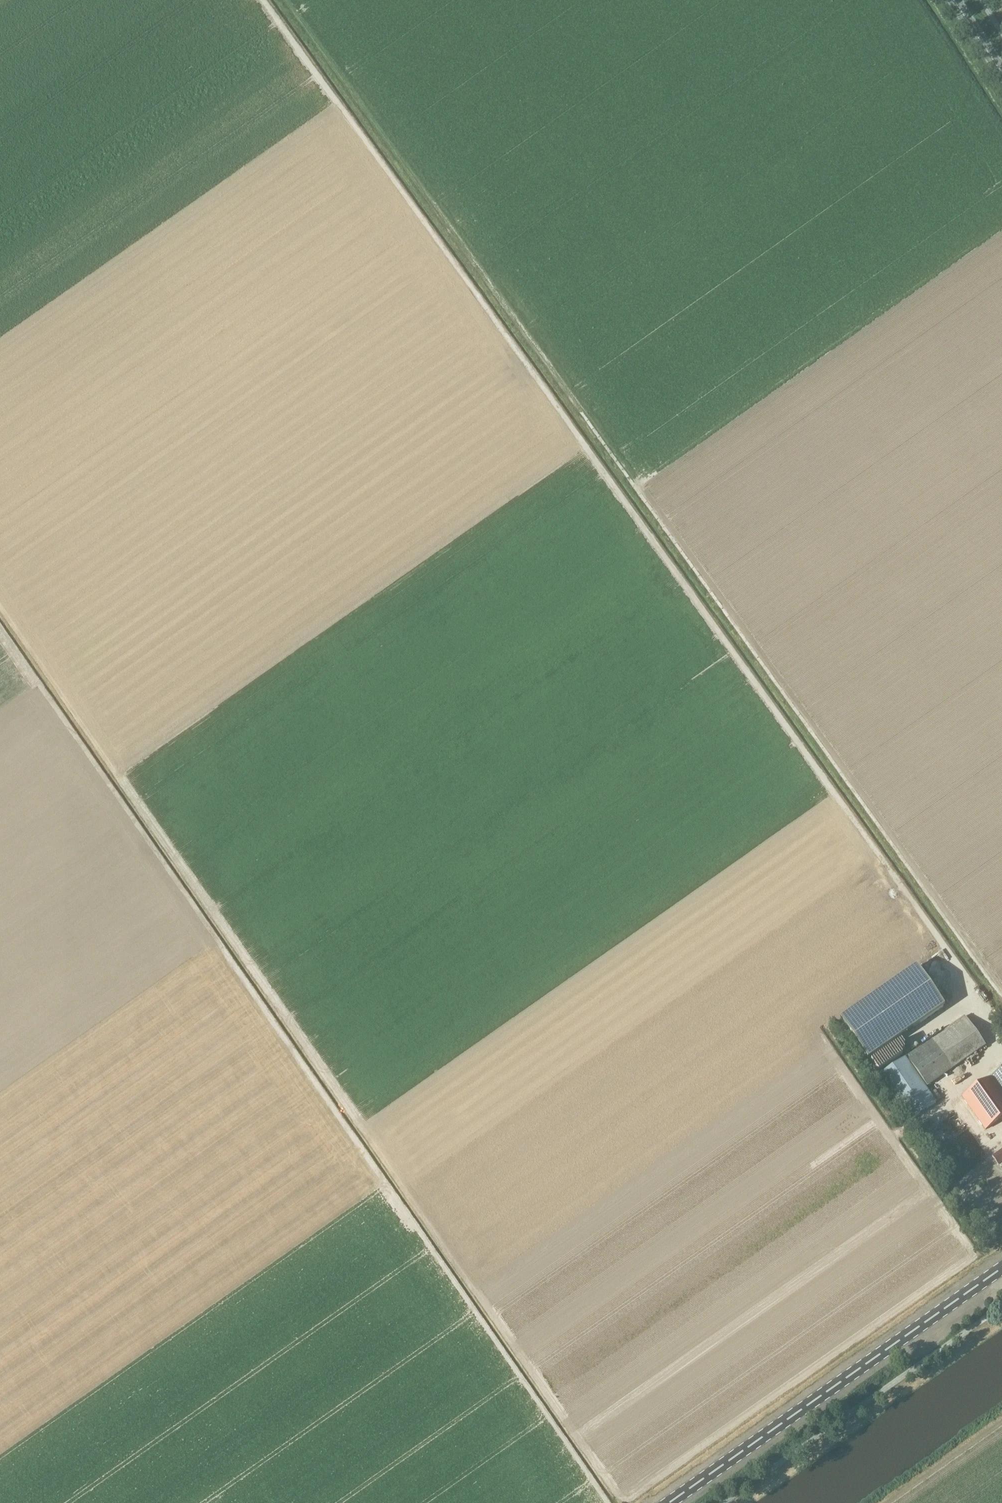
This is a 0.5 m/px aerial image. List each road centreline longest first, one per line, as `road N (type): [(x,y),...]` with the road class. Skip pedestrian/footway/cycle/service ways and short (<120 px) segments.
road 1 (primary): [(670,1502),(1001,1268)]

